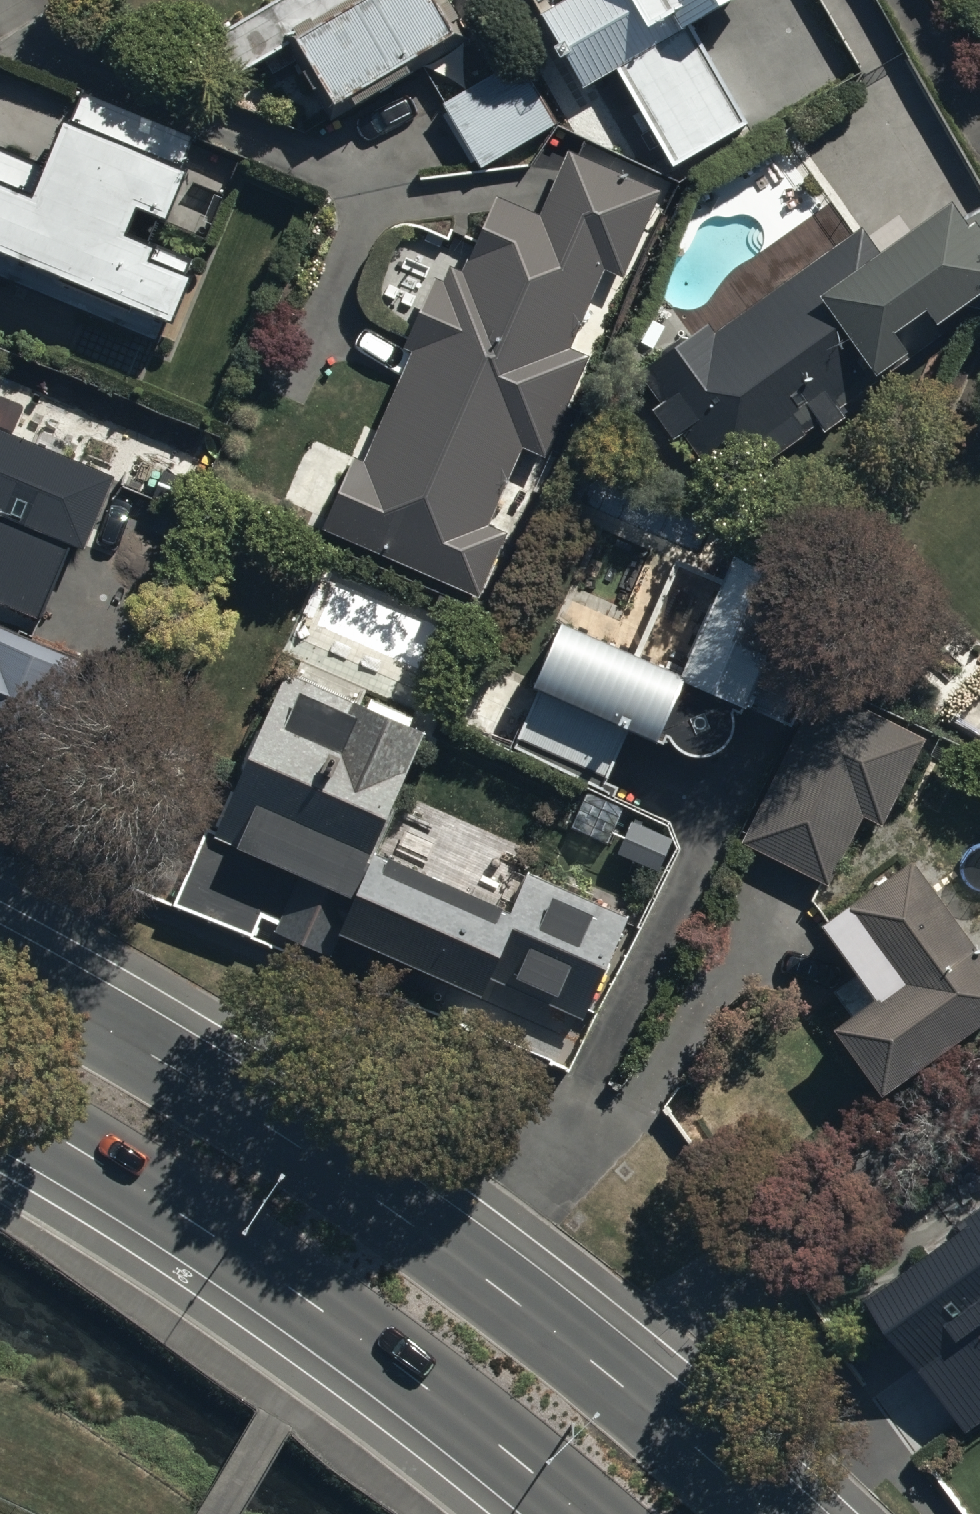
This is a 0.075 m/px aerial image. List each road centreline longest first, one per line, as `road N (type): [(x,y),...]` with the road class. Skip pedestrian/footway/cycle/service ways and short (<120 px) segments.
road 1 (primary): [(0,973),(403,1219),(600,1371),(763,1513)]
road 2 (primary): [(582,1513),(287,1280),(0,1103)]

